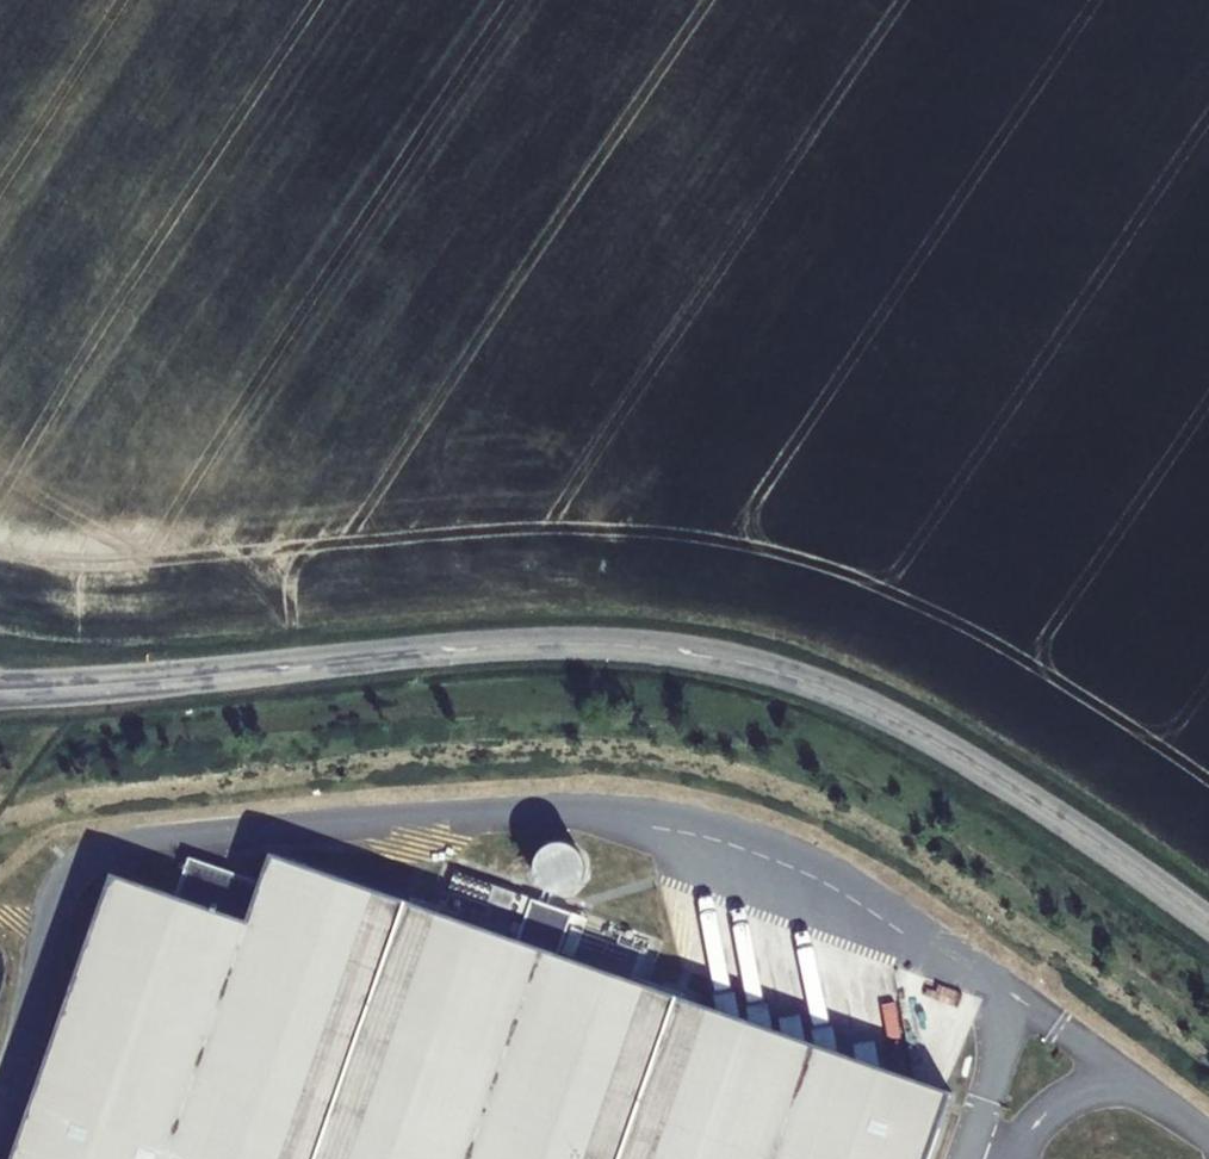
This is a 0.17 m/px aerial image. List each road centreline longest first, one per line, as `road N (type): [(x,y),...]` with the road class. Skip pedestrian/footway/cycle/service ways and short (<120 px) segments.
road 1 (tertiary): [(0,691),(508,645),(619,645),(718,657),(825,688),(934,741),(1208,924)]

